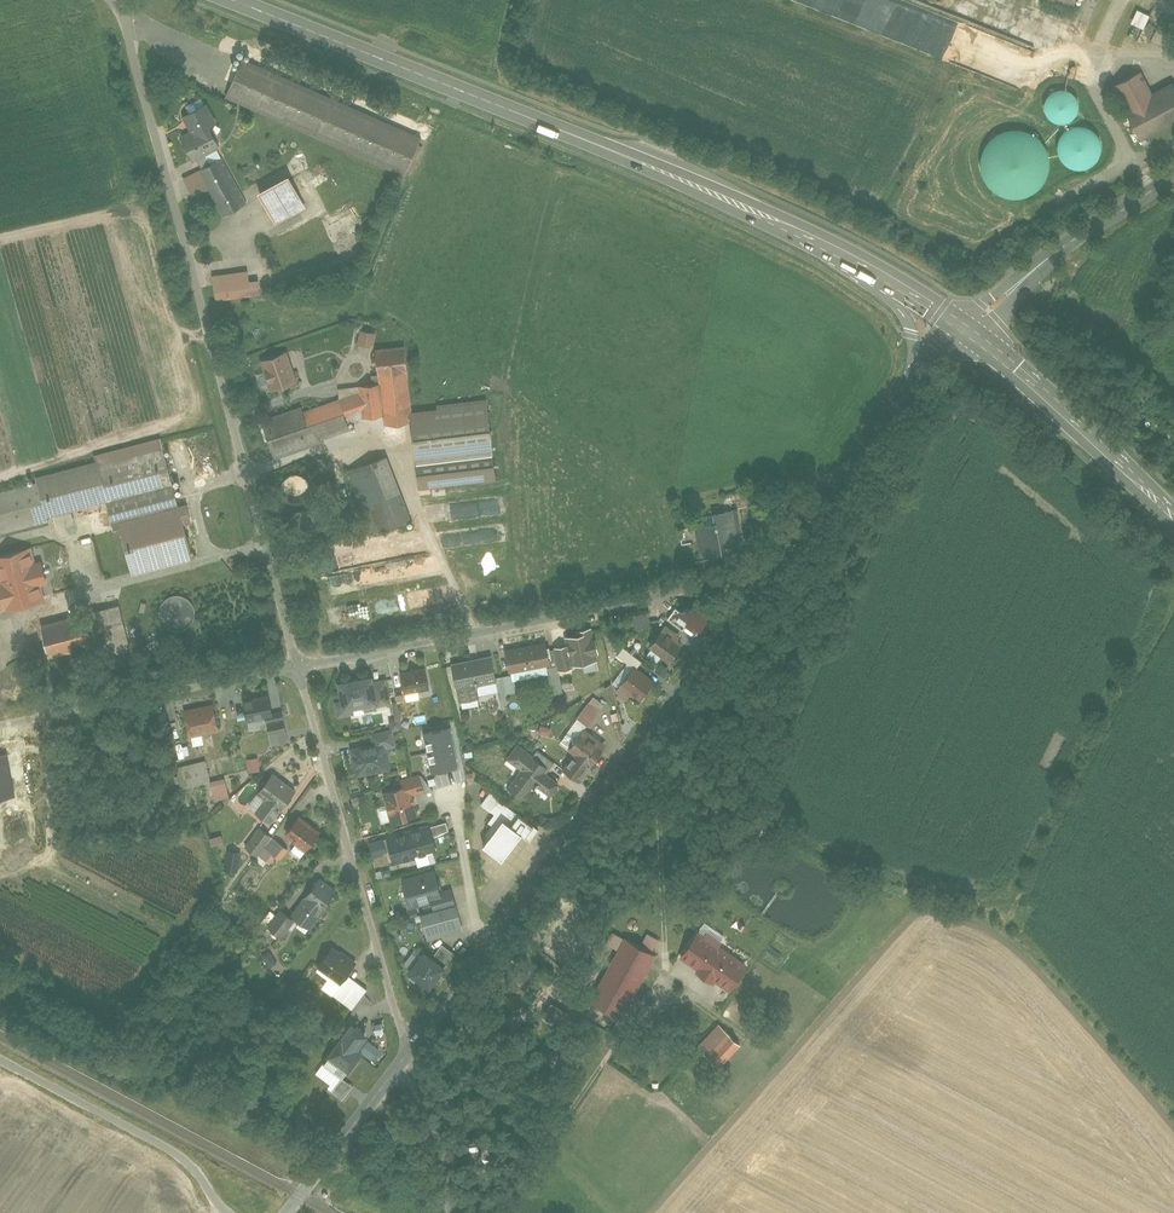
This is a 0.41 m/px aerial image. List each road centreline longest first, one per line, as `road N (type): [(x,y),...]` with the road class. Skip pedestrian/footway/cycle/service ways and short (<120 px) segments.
road 1 (primary): [(235,0),(636,159),(879,279)]
road 2 (residential): [(113,0),(129,25),(297,665)]
road 3 (residential): [(407,1054),(779,570)]
road 4 (residential): [(779,570),(297,665)]
road 5 (residential): [(297,665),(407,1054)]
road 6 (residential): [(297,665),(0,723)]
road 7 (primary): [(967,327),(1173,515)]
road 8 (residential): [(0,1060),(180,1157),(226,1212)]
road 9 (tertiary): [(967,327),(1045,259),(1173,172)]
road 10 (residential): [(779,570),(912,387)]
road 11 (residential): [(287,1212),(407,1054)]
road 12 (residential): [(407,1054),(454,1212)]

